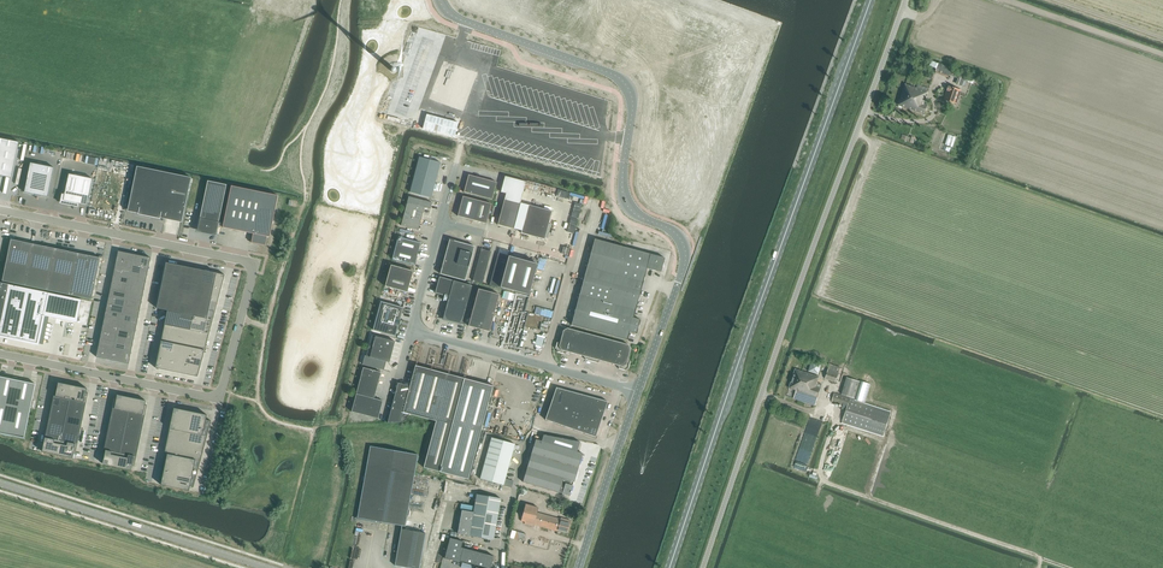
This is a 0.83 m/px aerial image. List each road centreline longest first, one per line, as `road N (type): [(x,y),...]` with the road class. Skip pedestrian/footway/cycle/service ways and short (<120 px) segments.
road 1 (unclassified): [(0,354),(215,397),(253,272),(245,261),(0,210)]
road 2 (unclassified): [(703,567),(906,0)]
road 3 (primary): [(670,567),(872,0)]
road 4 (tertiary): [(637,393),(685,254),(675,233),(633,213),(624,197),(629,90),(612,75),(459,19),(439,0)]
road 5 (track): [(1041,559),(822,481),(838,412),(813,412)]
road 6 (tertiary): [(265,567),(0,483)]
road 7 (unclassified): [(637,393),(411,331)]
road 8 (tertiary): [(578,567),(637,393)]
road 9 (track): [(1002,0),(1162,55)]
road 10 (tertiary): [(32,0),(159,23),(188,0)]
road 11 (track): [(299,202),(268,321),(241,319)]

